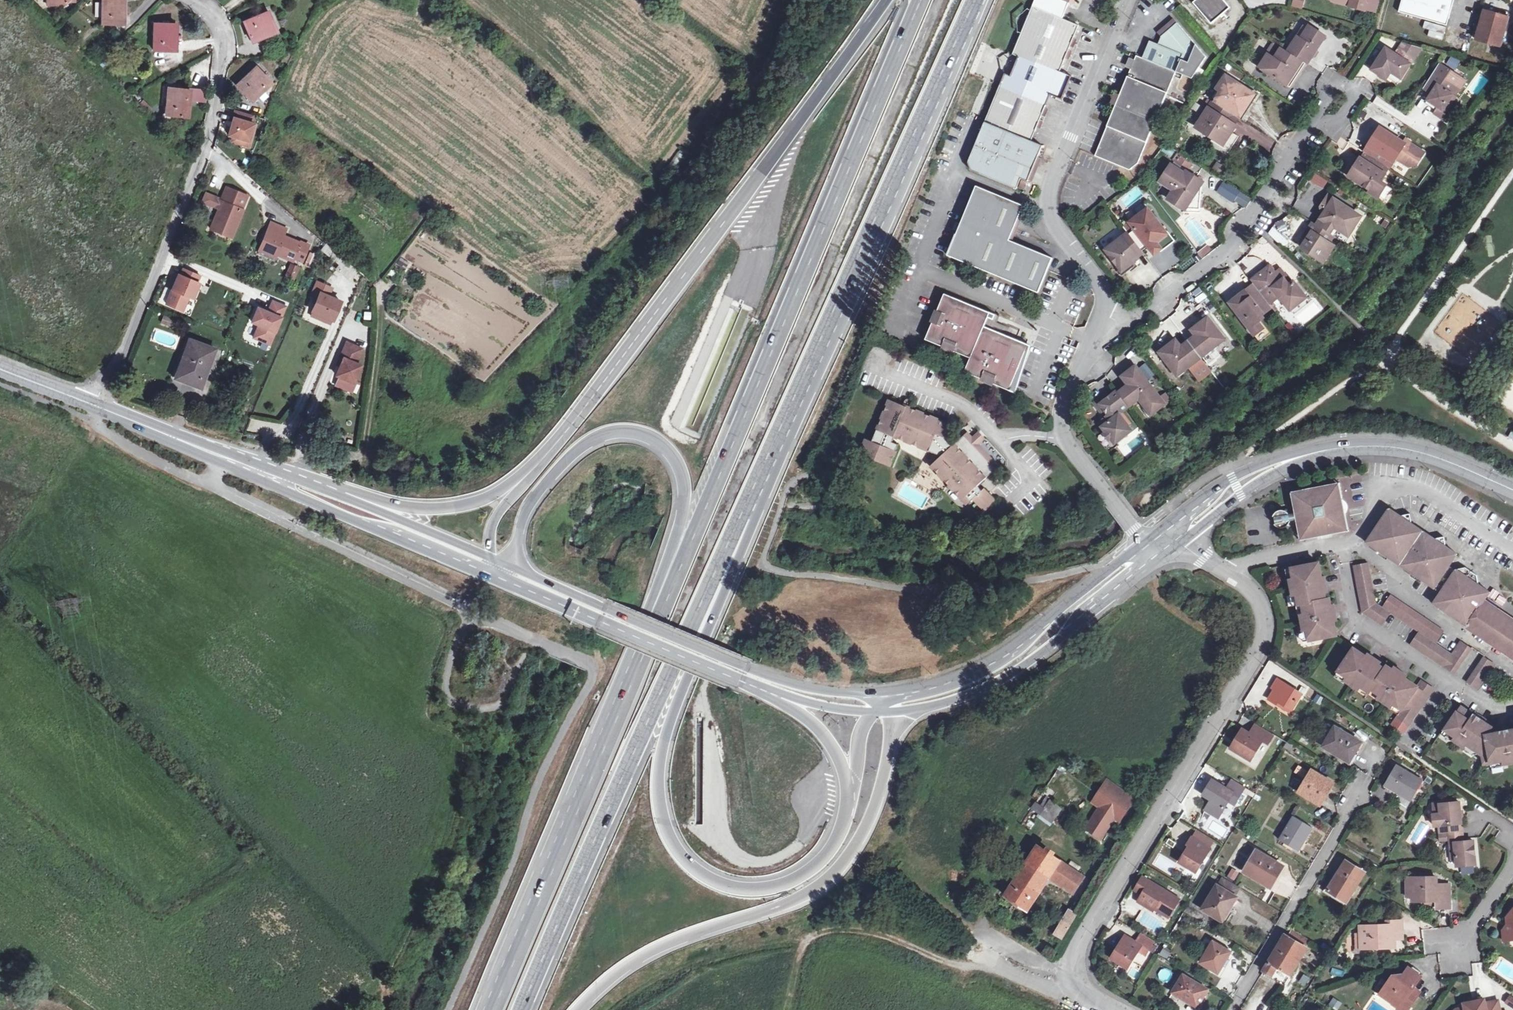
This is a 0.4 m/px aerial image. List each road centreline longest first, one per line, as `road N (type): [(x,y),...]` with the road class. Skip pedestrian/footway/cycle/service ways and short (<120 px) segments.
road 1 (motorway): [(847,807),(833,845),(811,868),(784,883),(741,888),(683,859),(664,821),(659,779),(679,698),(891,191)]
road 2 (motorway): [(920,0),(564,842)]
road 3 (motorway): [(522,1009),(891,191)]
road 4 (motorway): [(508,563),(530,501),(588,443),(638,434),(676,464),(681,519),(564,842)]
road 5 (motorway): [(886,0),(535,468)]
road 6 (residential): [(1230,575),(1264,608),(1264,646),(1073,961),(1075,977),(1121,1009)]
road 7 (residential): [(97,406),(210,121),(220,33),(185,0)]
road 8 (motorway): [(578,1009),(649,953),(827,881),(868,824),(891,745)]
road 9 (secondary): [(97,406),(492,574)]
road 10 (secondary): [(865,693),(803,686),(746,666),(508,563)]
road 11 (residential): [(1098,319),(1104,290),(1055,226),(1048,200),(1125,0)]
road 12 (residential): [(1098,319),(1135,314),(1229,248),(1338,90)]
road 13 (track): [(787,1009),(803,949),(816,934),(835,930),(881,935),(952,964),(1001,967)]
road 14 (secondary): [(492,574),(743,681)]
road 15 (secondary): [(919,709),(1023,667),(1141,572)]
road 16 (residential): [(1341,545),(1354,619),(1493,710),(1512,704)]
road 17 (motorway): [(535,468),(482,500),(440,508),(288,475)]
road 18 (residential): [(1145,542),(1062,427),(1065,394),(1098,319)]
road 19 (secondary): [(1145,542),(1011,649),(940,683)]
road 20 (residential): [(1362,795),(1234,1009)]
road 21 (secondary): [(492,557),(288,475)]
road 22 (residential): [(1512,549),(1423,491),(1398,486),(1381,493),(1360,533),(1341,545)]
road 23 (motorway): [(891,191),(976,0)]
road 24 (secondary): [(1311,454),(1412,450),(1512,490)]
road 25 (secondary): [(288,475),(97,406)]
road 26 (track): [(297,463),(358,459),(367,444),(381,322)]
road 27 (secondary): [(1311,454),(1232,477),(1145,542)]
road 28 (motorway): [(564,842),(493,1009)]
road 29 (motorway): [(743,681),(828,740),(842,765),(847,807)]
road 30 (secondary): [(1177,544),(1311,454)]
road 31 (secondary): [(743,681),(837,708),(880,711)]

